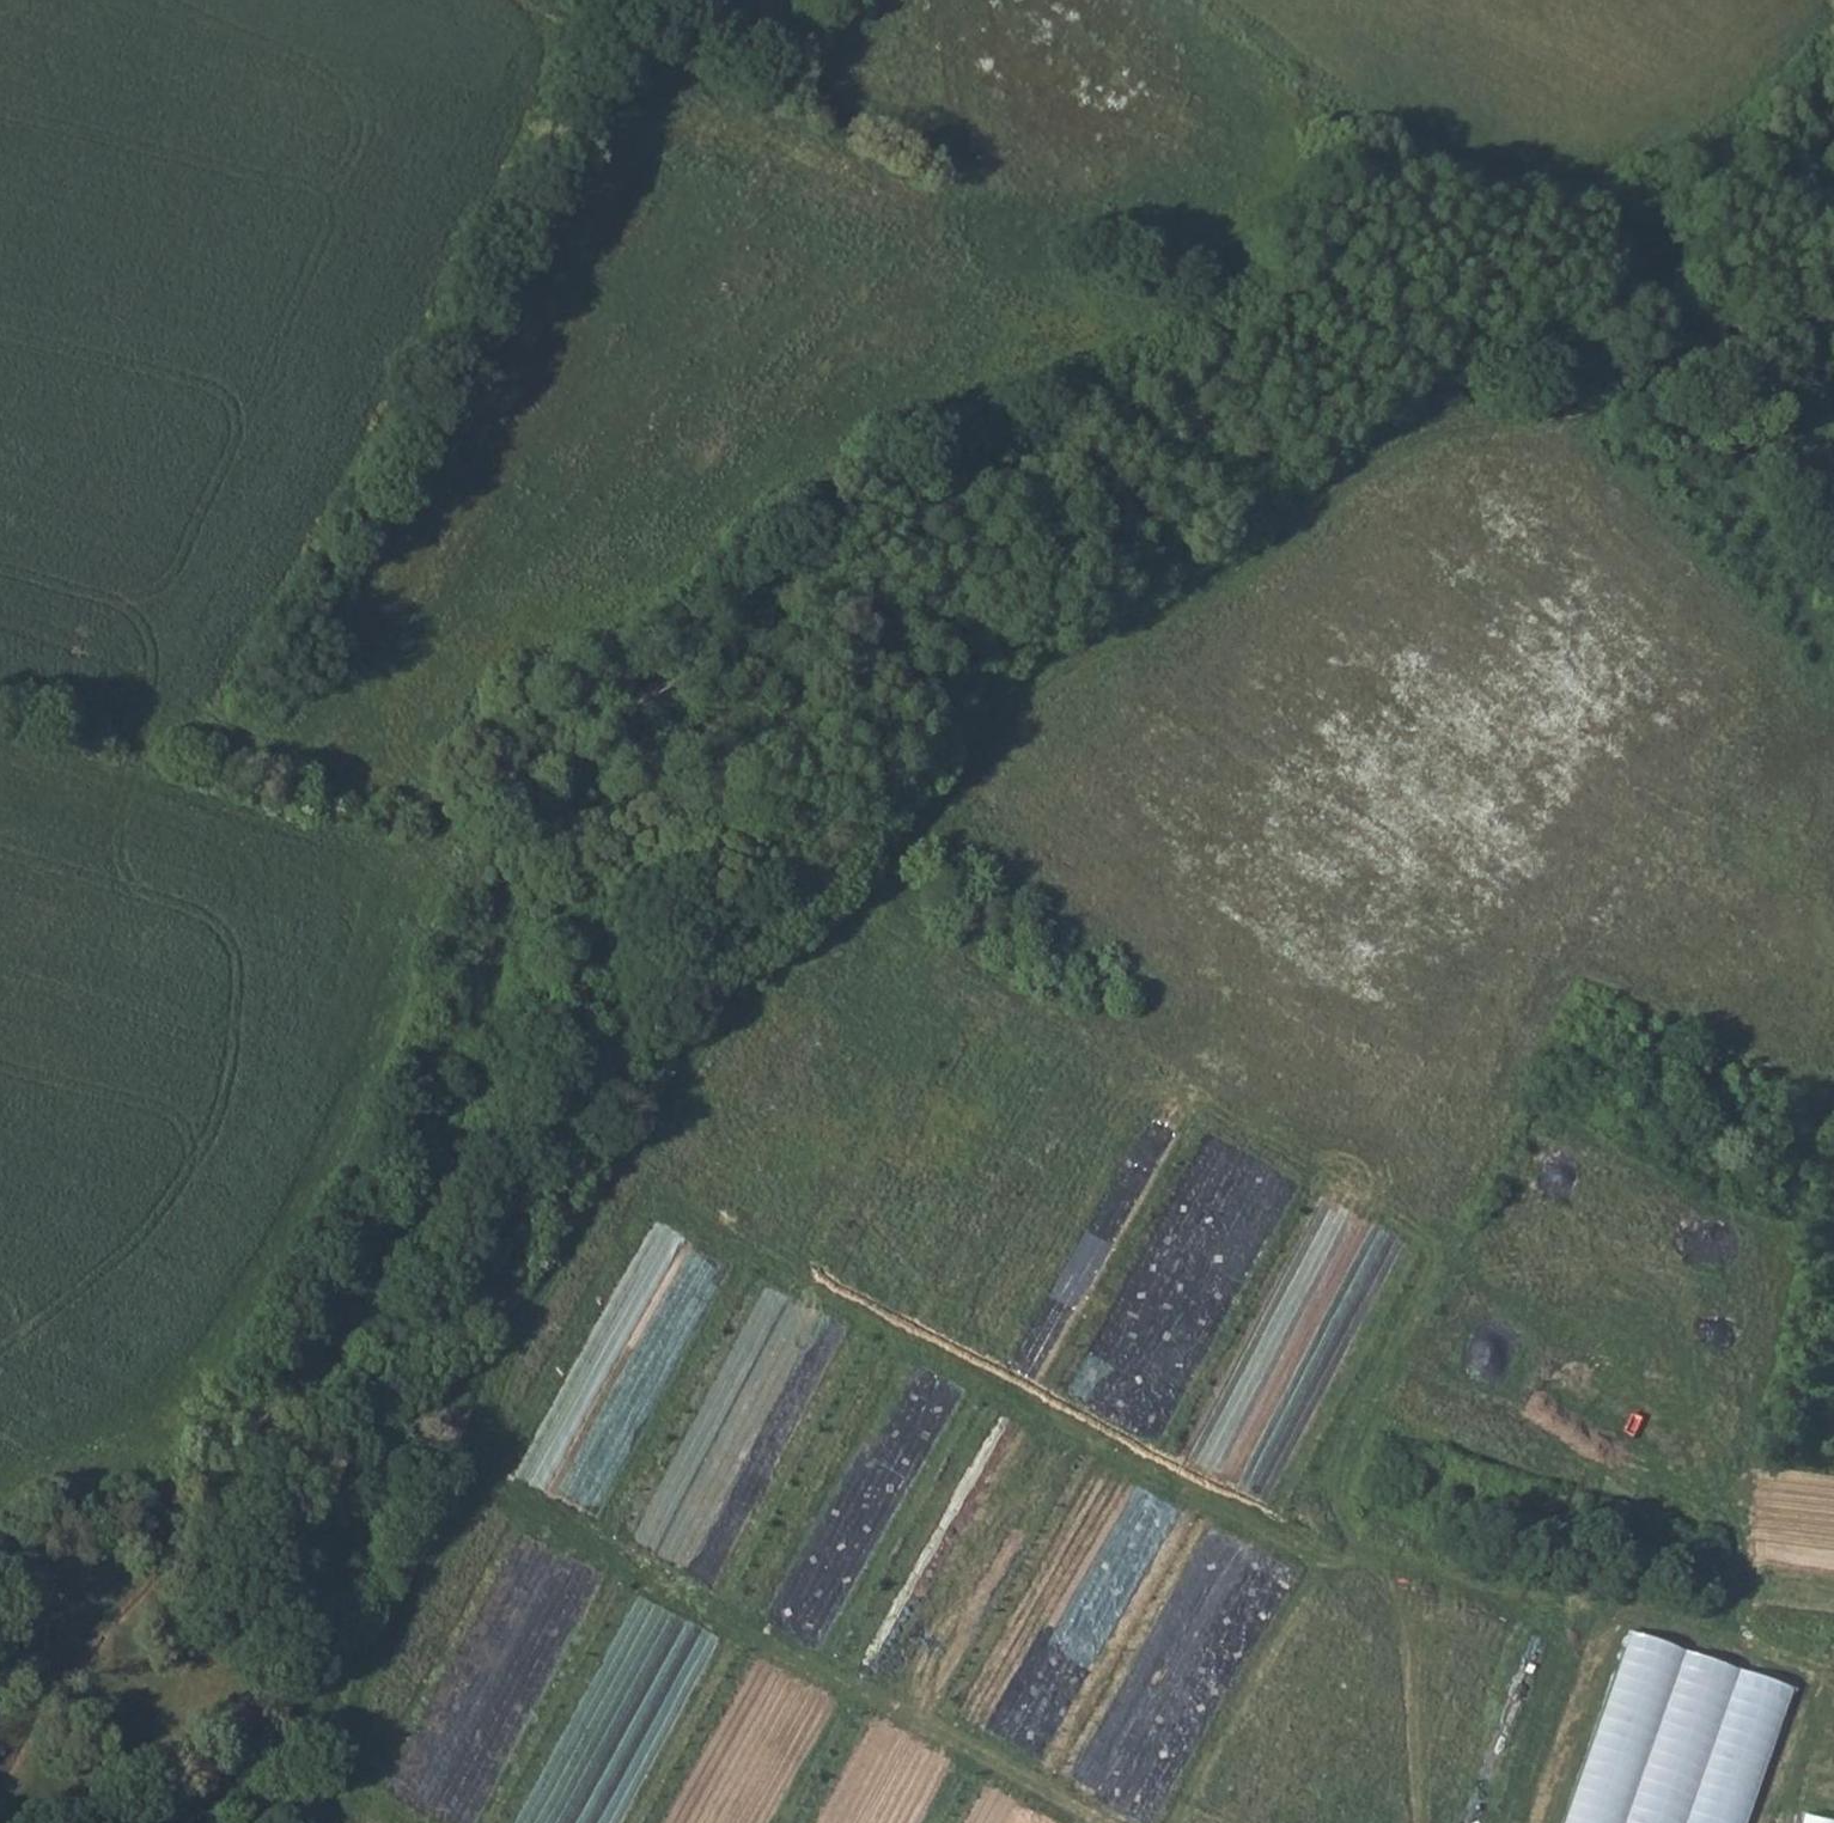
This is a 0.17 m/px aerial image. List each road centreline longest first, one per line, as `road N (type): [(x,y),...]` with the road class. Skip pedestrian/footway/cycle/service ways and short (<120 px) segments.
road 1 (track): [(330,1671),(323,1822)]

